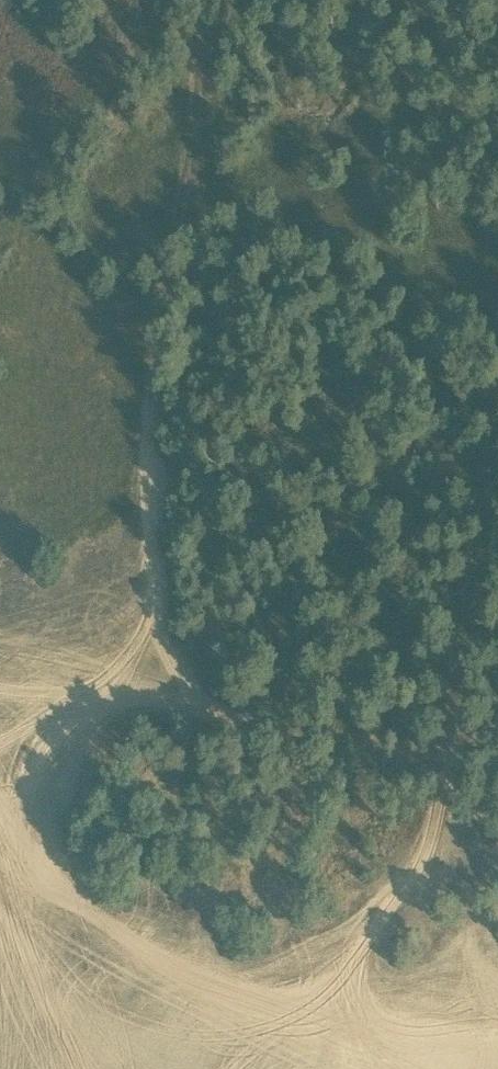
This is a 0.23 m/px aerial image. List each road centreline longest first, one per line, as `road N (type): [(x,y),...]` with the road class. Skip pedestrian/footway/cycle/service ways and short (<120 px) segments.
road 1 (track): [(454,745),(261,737),(172,688),(160,593),(159,379),(185,151),(213,0)]
road 2 (track): [(497,764),(454,745),(497,415)]
road 3 (track): [(172,688),(50,703),(0,828)]
road 4 (track): [(0,924),(21,1068)]

